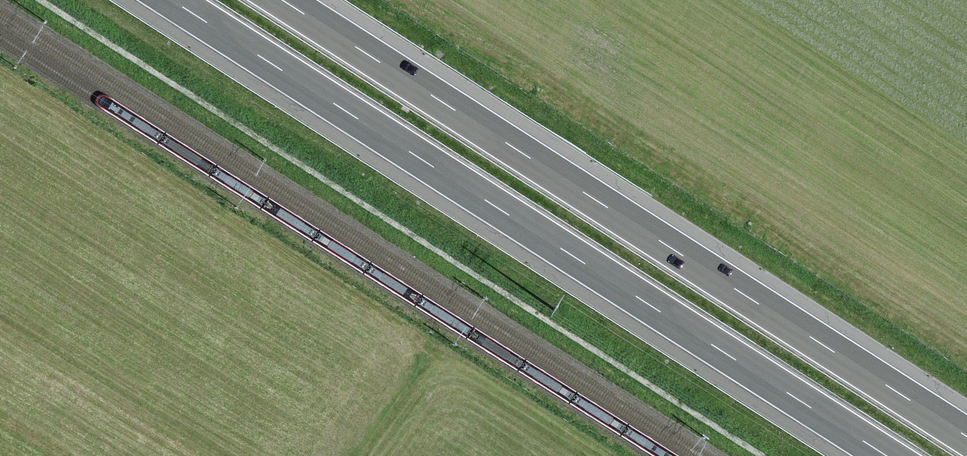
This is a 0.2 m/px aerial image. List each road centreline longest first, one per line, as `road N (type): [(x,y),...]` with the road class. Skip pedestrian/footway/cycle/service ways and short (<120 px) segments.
road 1 (motorway): [(170,0),(888,455)]
road 2 (motorway): [(966,434),(283,0)]

